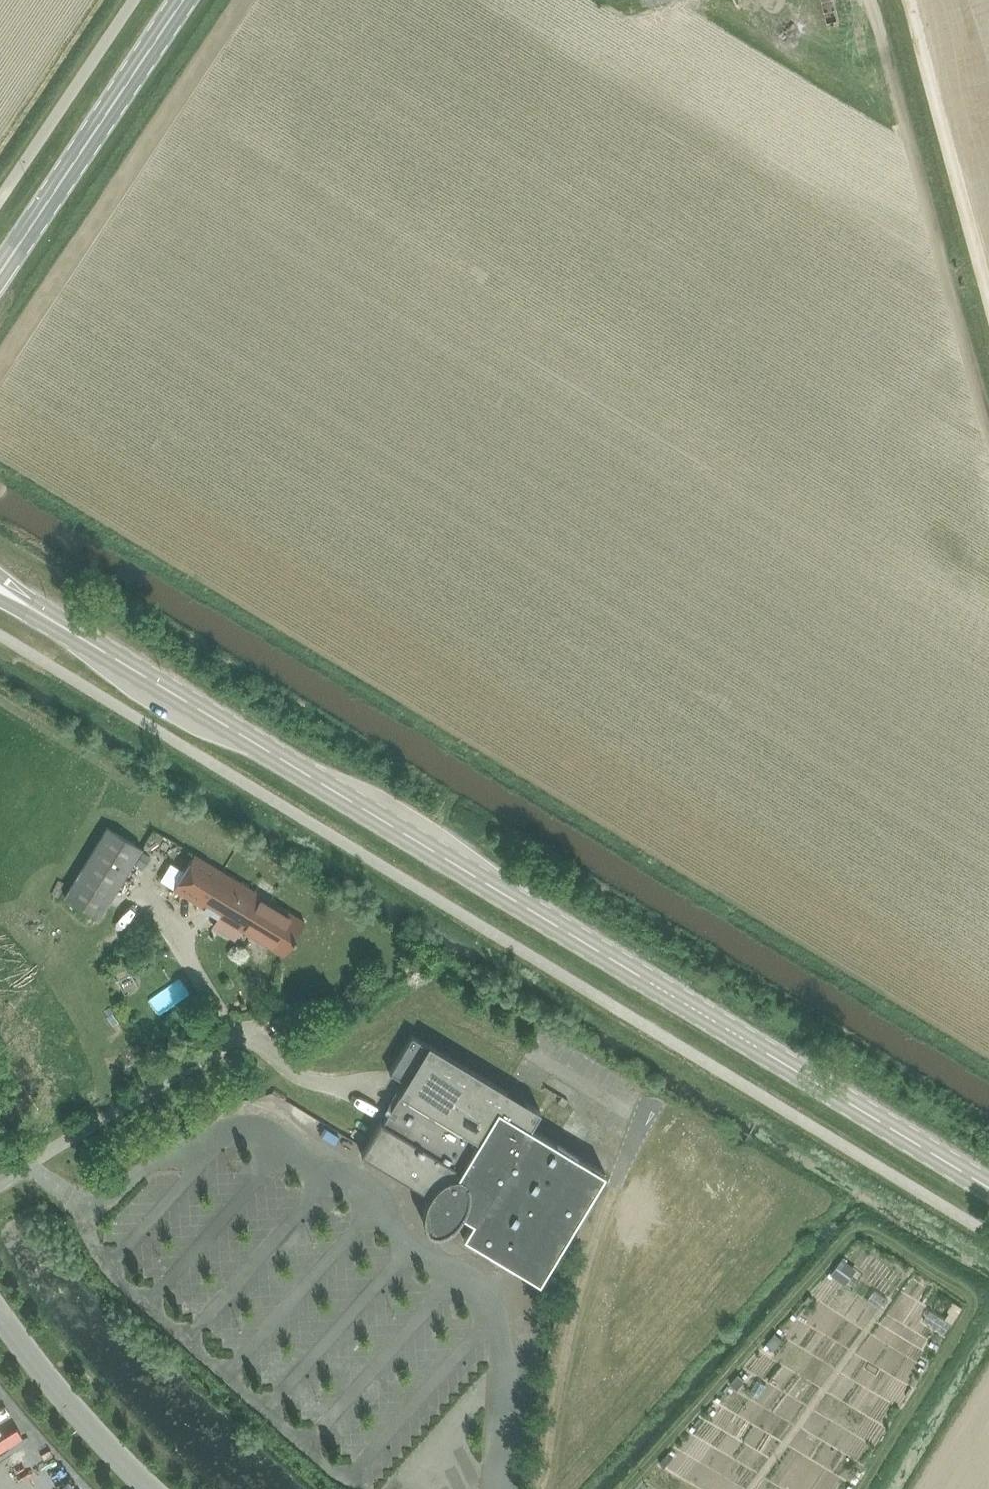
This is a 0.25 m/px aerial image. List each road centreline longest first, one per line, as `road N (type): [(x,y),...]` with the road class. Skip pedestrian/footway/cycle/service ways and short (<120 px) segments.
road 1 (primary): [(988,1188),(28,606)]
road 2 (track): [(862,1488),(974,1306),(964,1289),(864,1231),(848,1238),(624,1488)]
road 3 (primary): [(0,273),(183,0)]
road 4 (unclassified): [(150,1488),(0,1316)]

